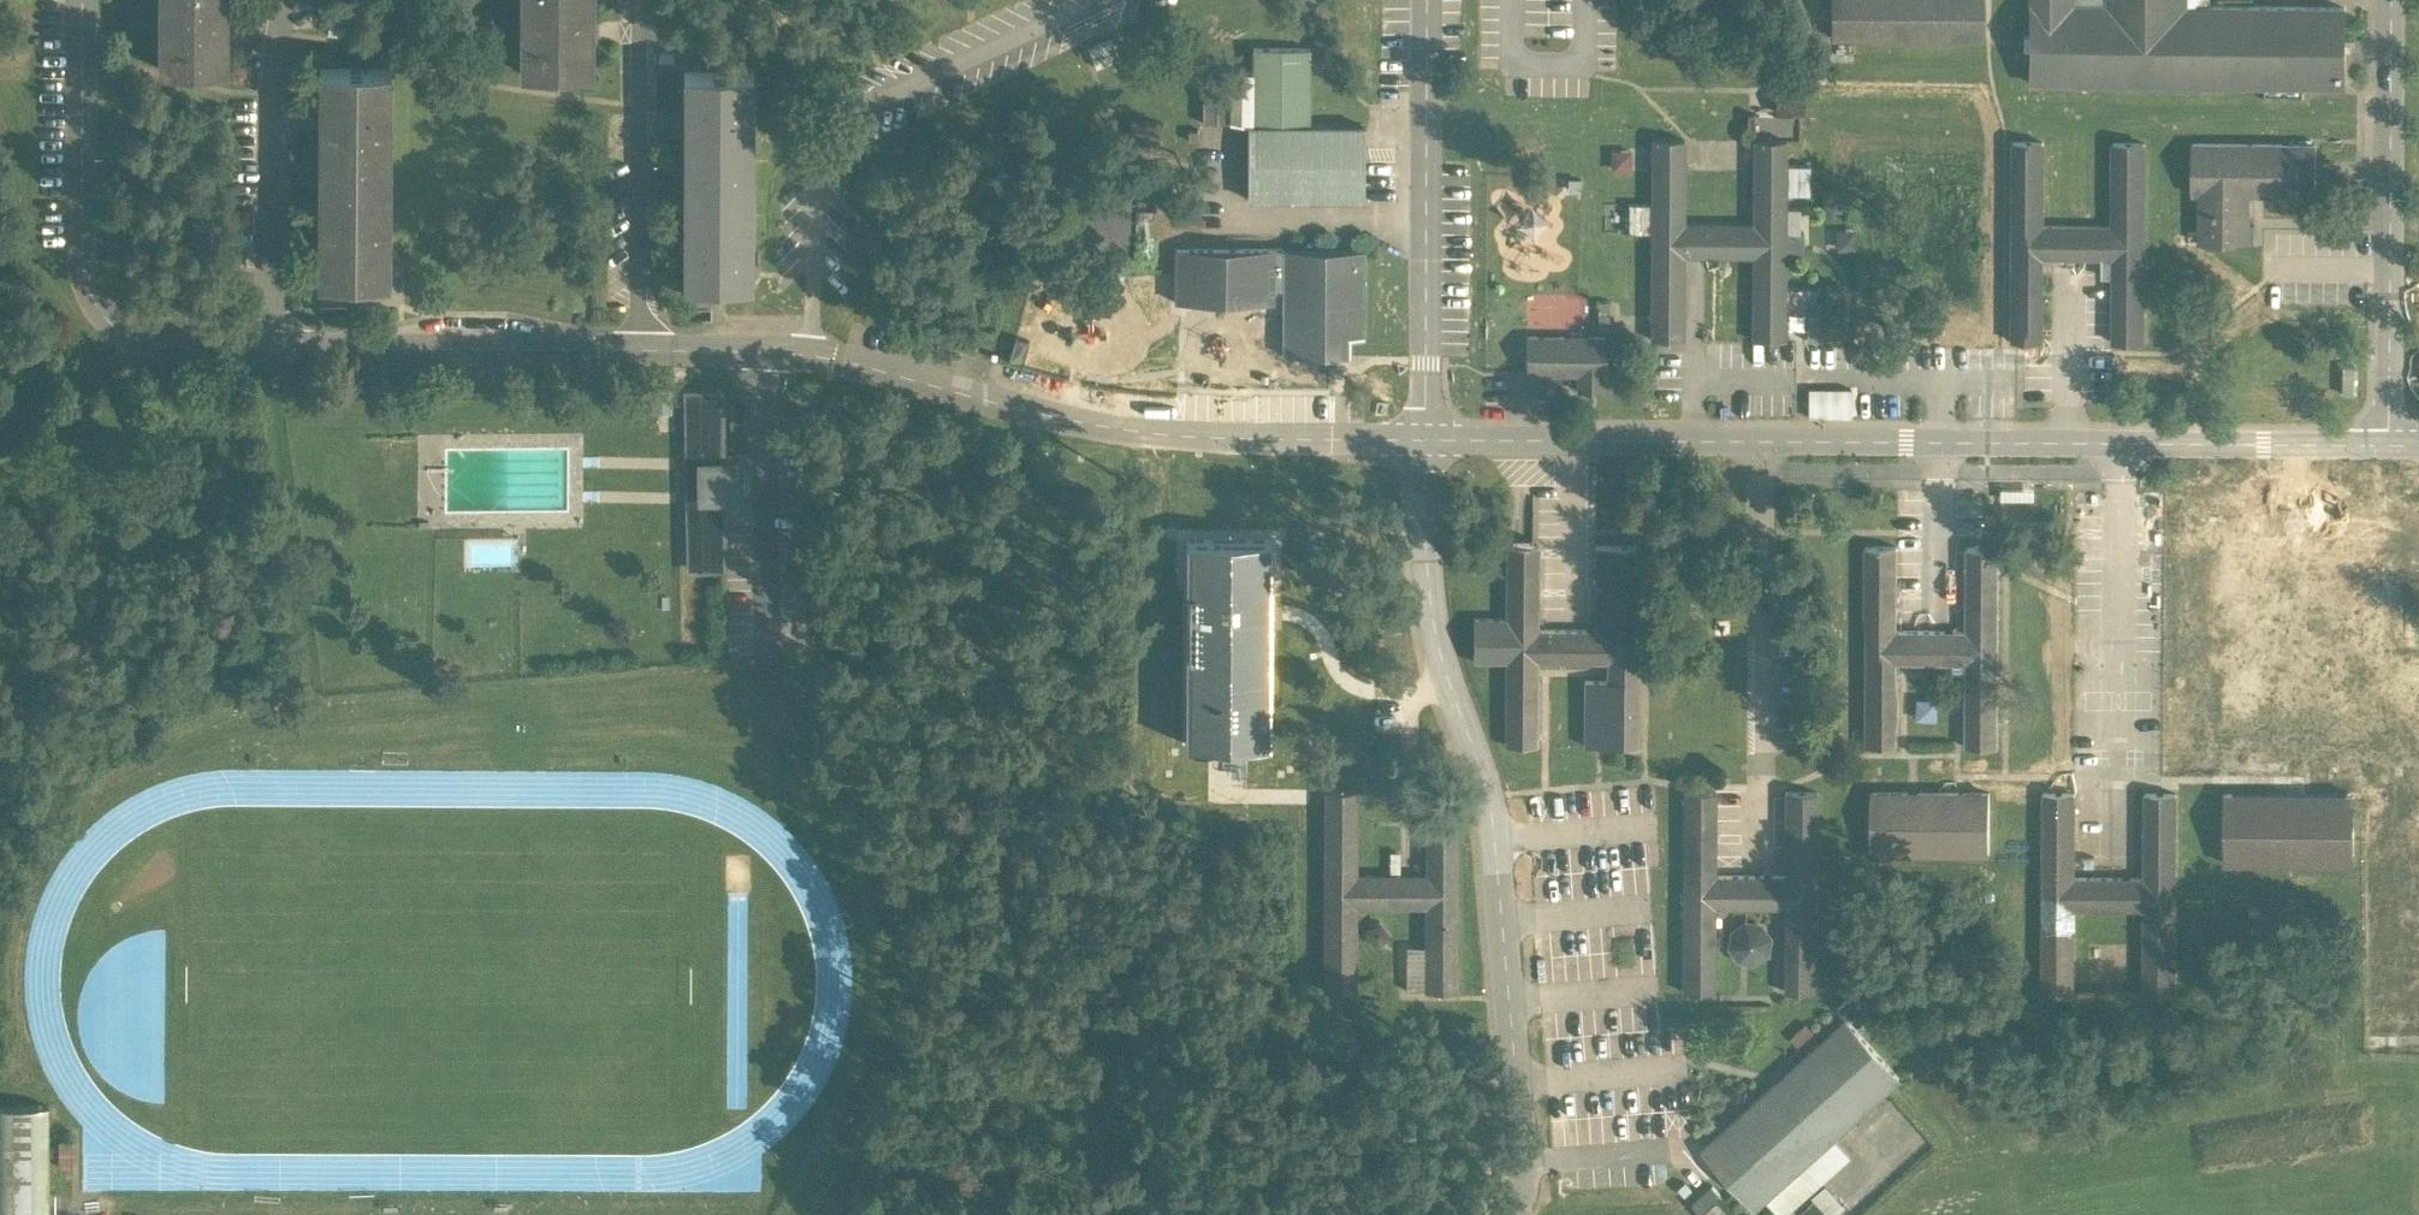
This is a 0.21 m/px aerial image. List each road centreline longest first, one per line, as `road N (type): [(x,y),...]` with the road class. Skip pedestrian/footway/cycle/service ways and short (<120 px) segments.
road 1 (track): [(129,335),(87,417),(0,460)]

